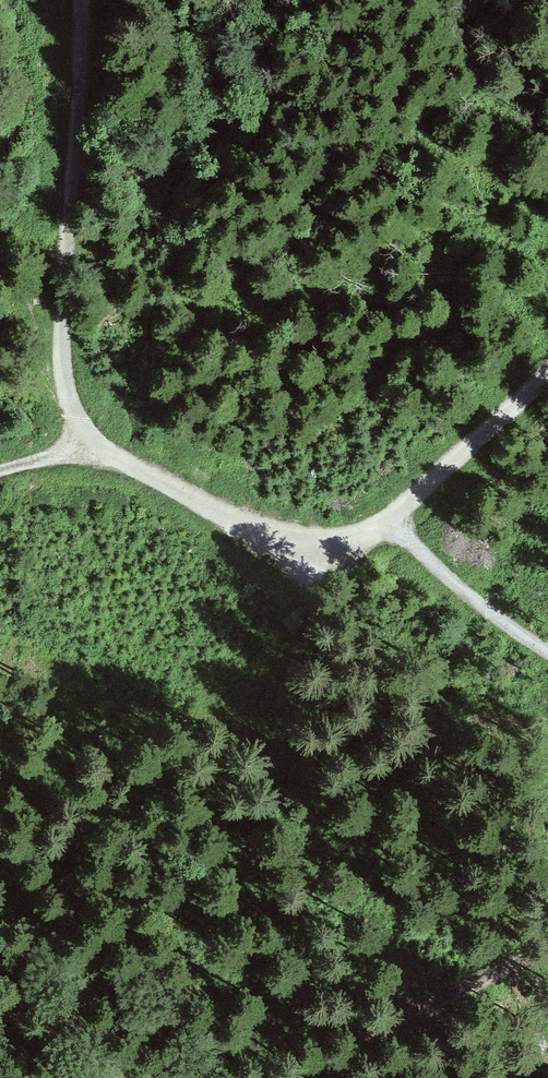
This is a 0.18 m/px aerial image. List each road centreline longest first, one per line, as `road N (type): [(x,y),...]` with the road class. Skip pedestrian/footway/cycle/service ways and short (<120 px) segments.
road 1 (track): [(547,649),(441,585),(374,526),(321,549),(271,540),(130,466),(90,436),(63,386),(61,329),(79,0)]
road 2 (track): [(547,946),(301,1077)]
road 3 (track): [(547,369),(374,526)]

